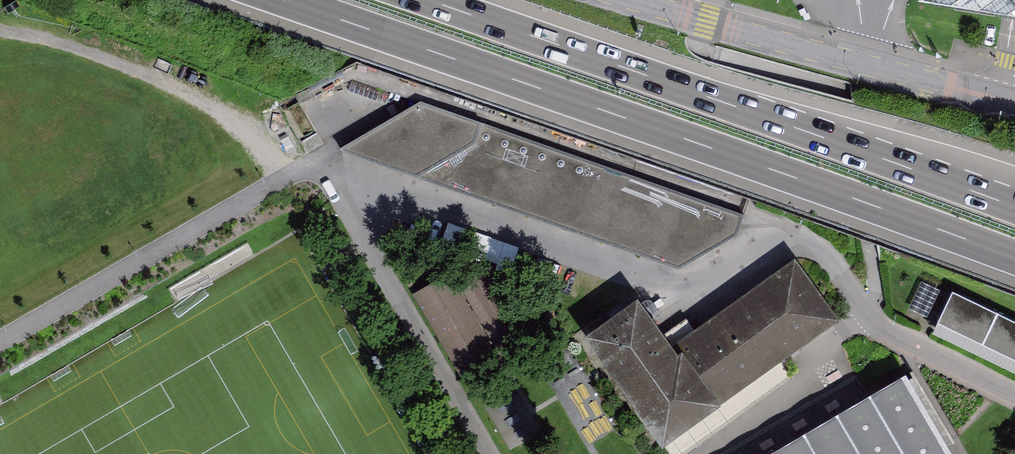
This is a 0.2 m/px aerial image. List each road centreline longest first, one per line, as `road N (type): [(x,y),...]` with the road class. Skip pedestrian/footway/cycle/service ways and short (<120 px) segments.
road 1 (trunk): [(287,0),(1014,257)]
road 2 (trunk): [(1014,207),(429,0)]
road 3 (residential): [(1014,104),(632,0)]

